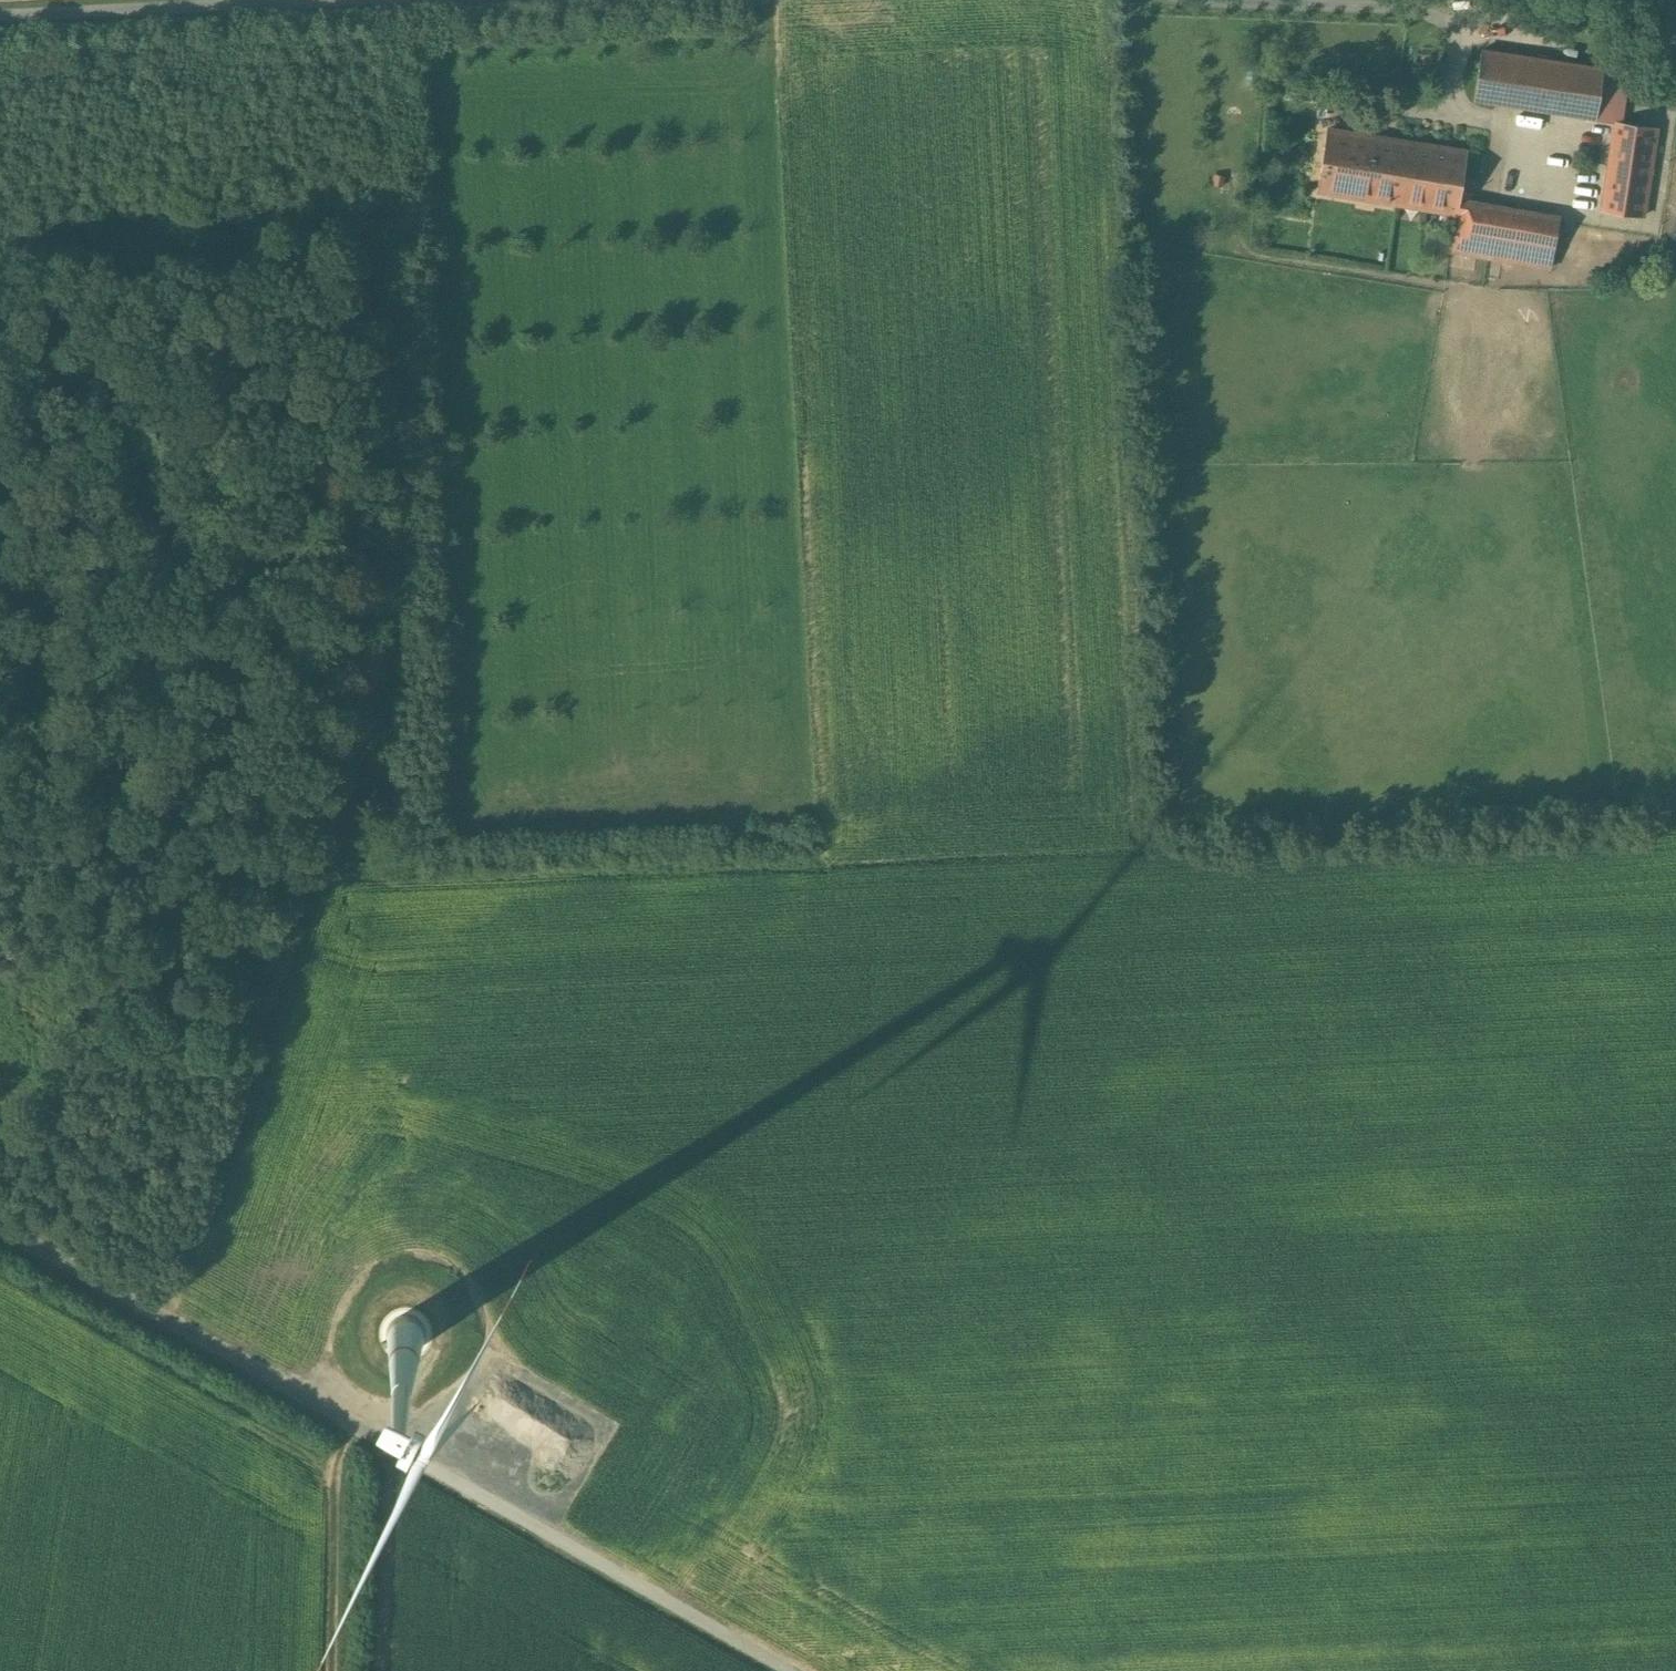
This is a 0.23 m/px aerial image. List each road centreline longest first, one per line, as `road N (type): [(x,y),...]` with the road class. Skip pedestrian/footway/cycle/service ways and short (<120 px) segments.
road 1 (unclassified): [(0,1224),(798,1670)]
road 2 (track): [(331,1670),(340,1415)]
road 3 (track): [(446,1475),(515,1346)]

